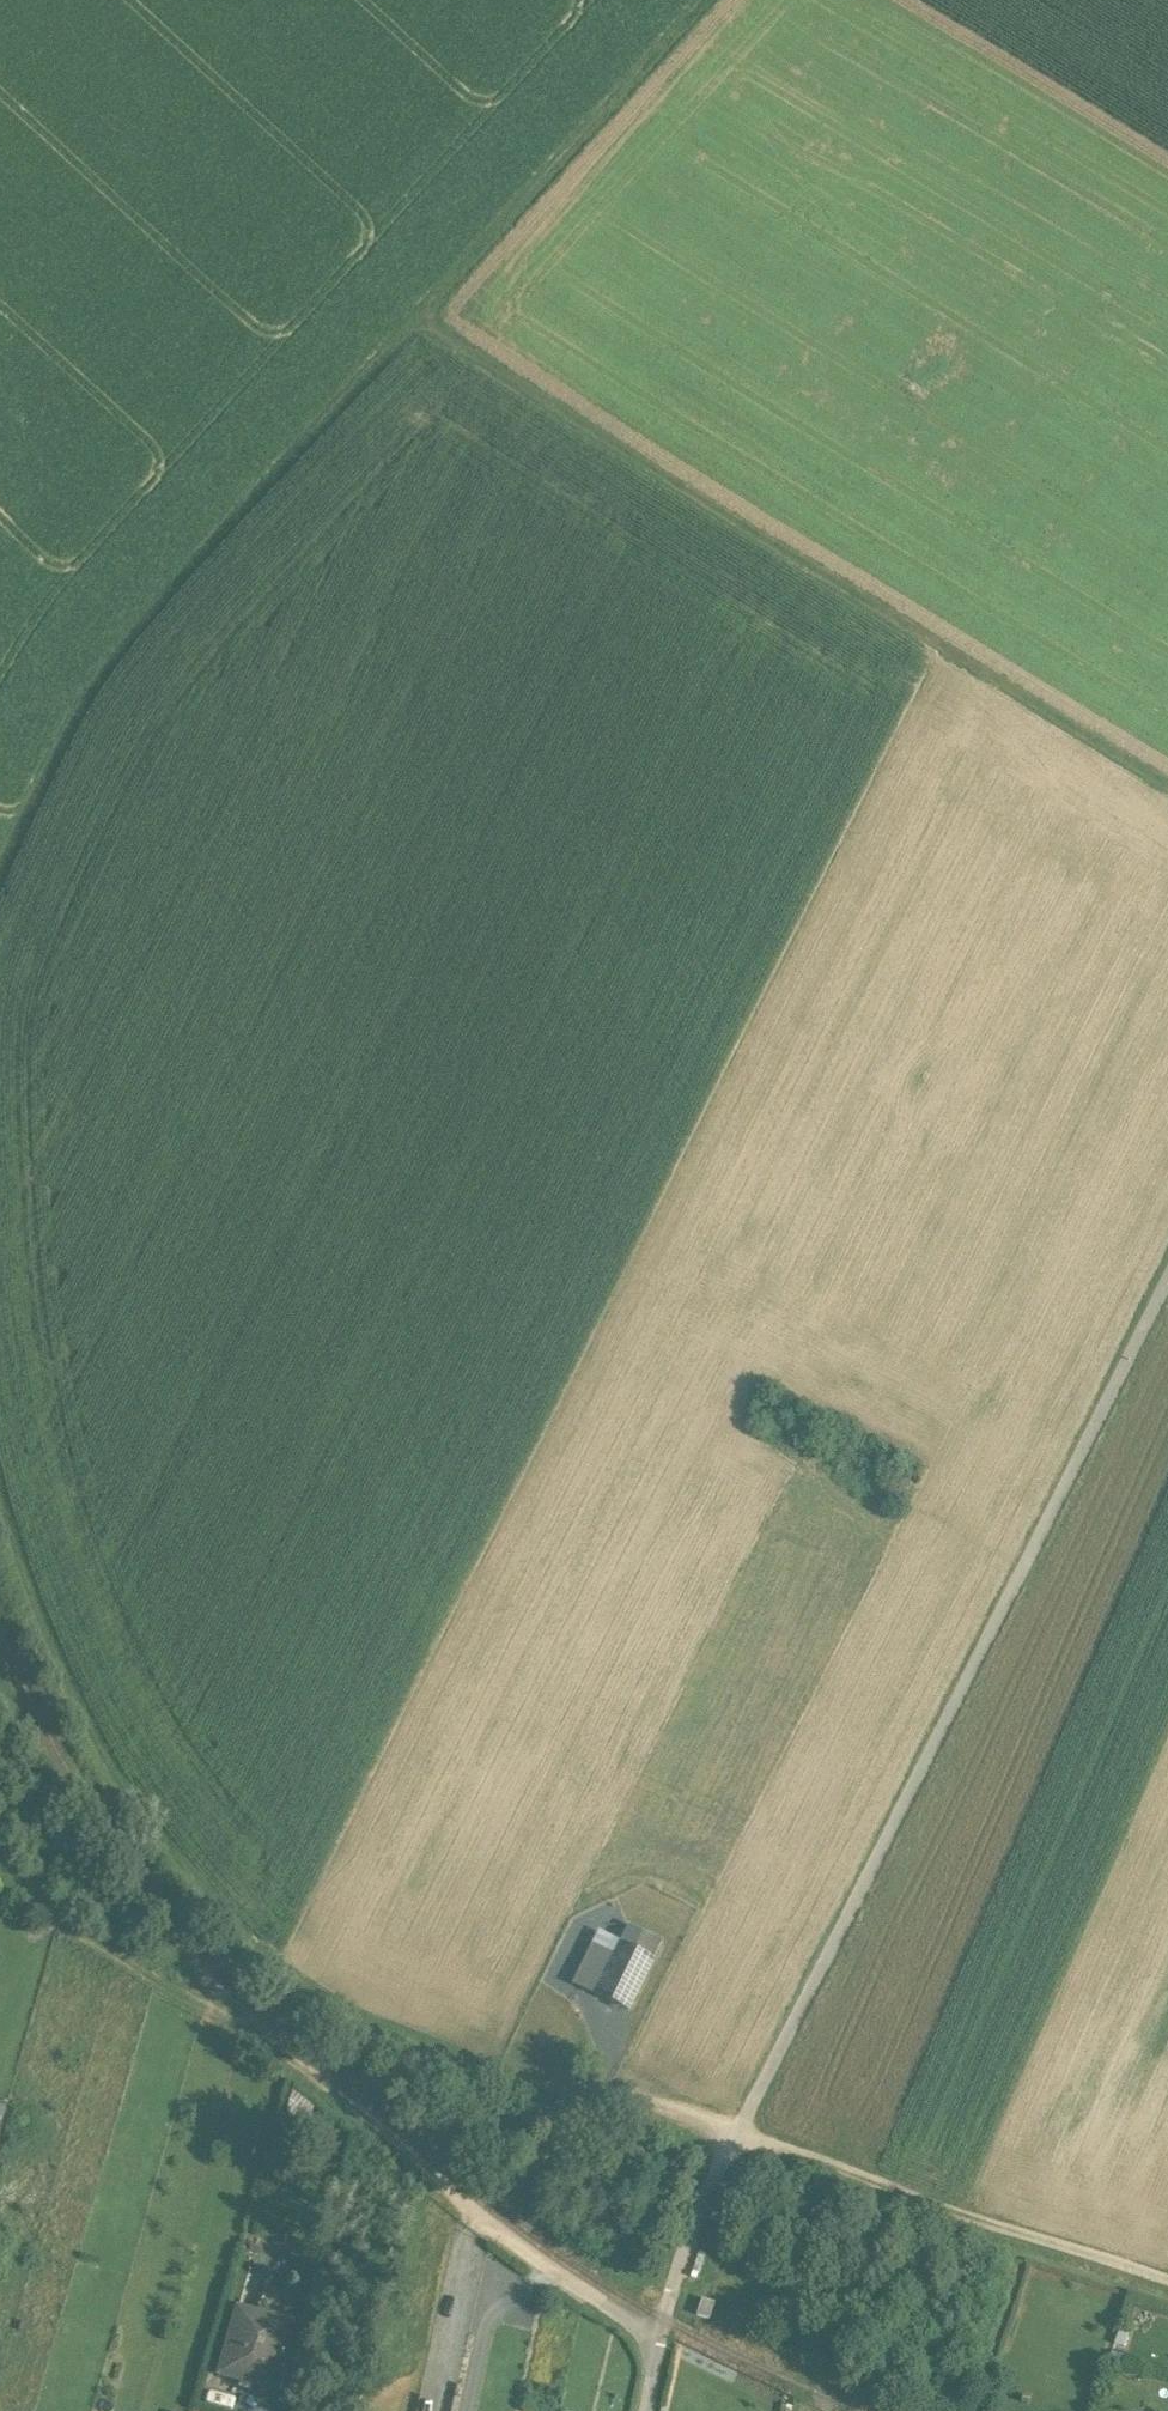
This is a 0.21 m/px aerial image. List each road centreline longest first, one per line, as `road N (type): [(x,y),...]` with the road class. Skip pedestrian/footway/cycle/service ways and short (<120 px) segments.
road 1 (track): [(1167,1282),(709,2182),(657,2336)]
road 2 (track): [(735,2129),(393,2041),(328,2009),(282,1971),(182,1864),(104,1752),(66,1680),(0,1495)]
road 3 (track): [(1167,777),(425,322)]
road 4 (track): [(0,881),(126,650),(425,322)]
road 5 (track): [(735,2129),(1167,2277)]
road 6 (track): [(425,322),(719,0)]
road 7 (track): [(353,2113),(234,2019),(0,1883)]
road 8 (track): [(657,2336),(552,2270),(353,2113)]

